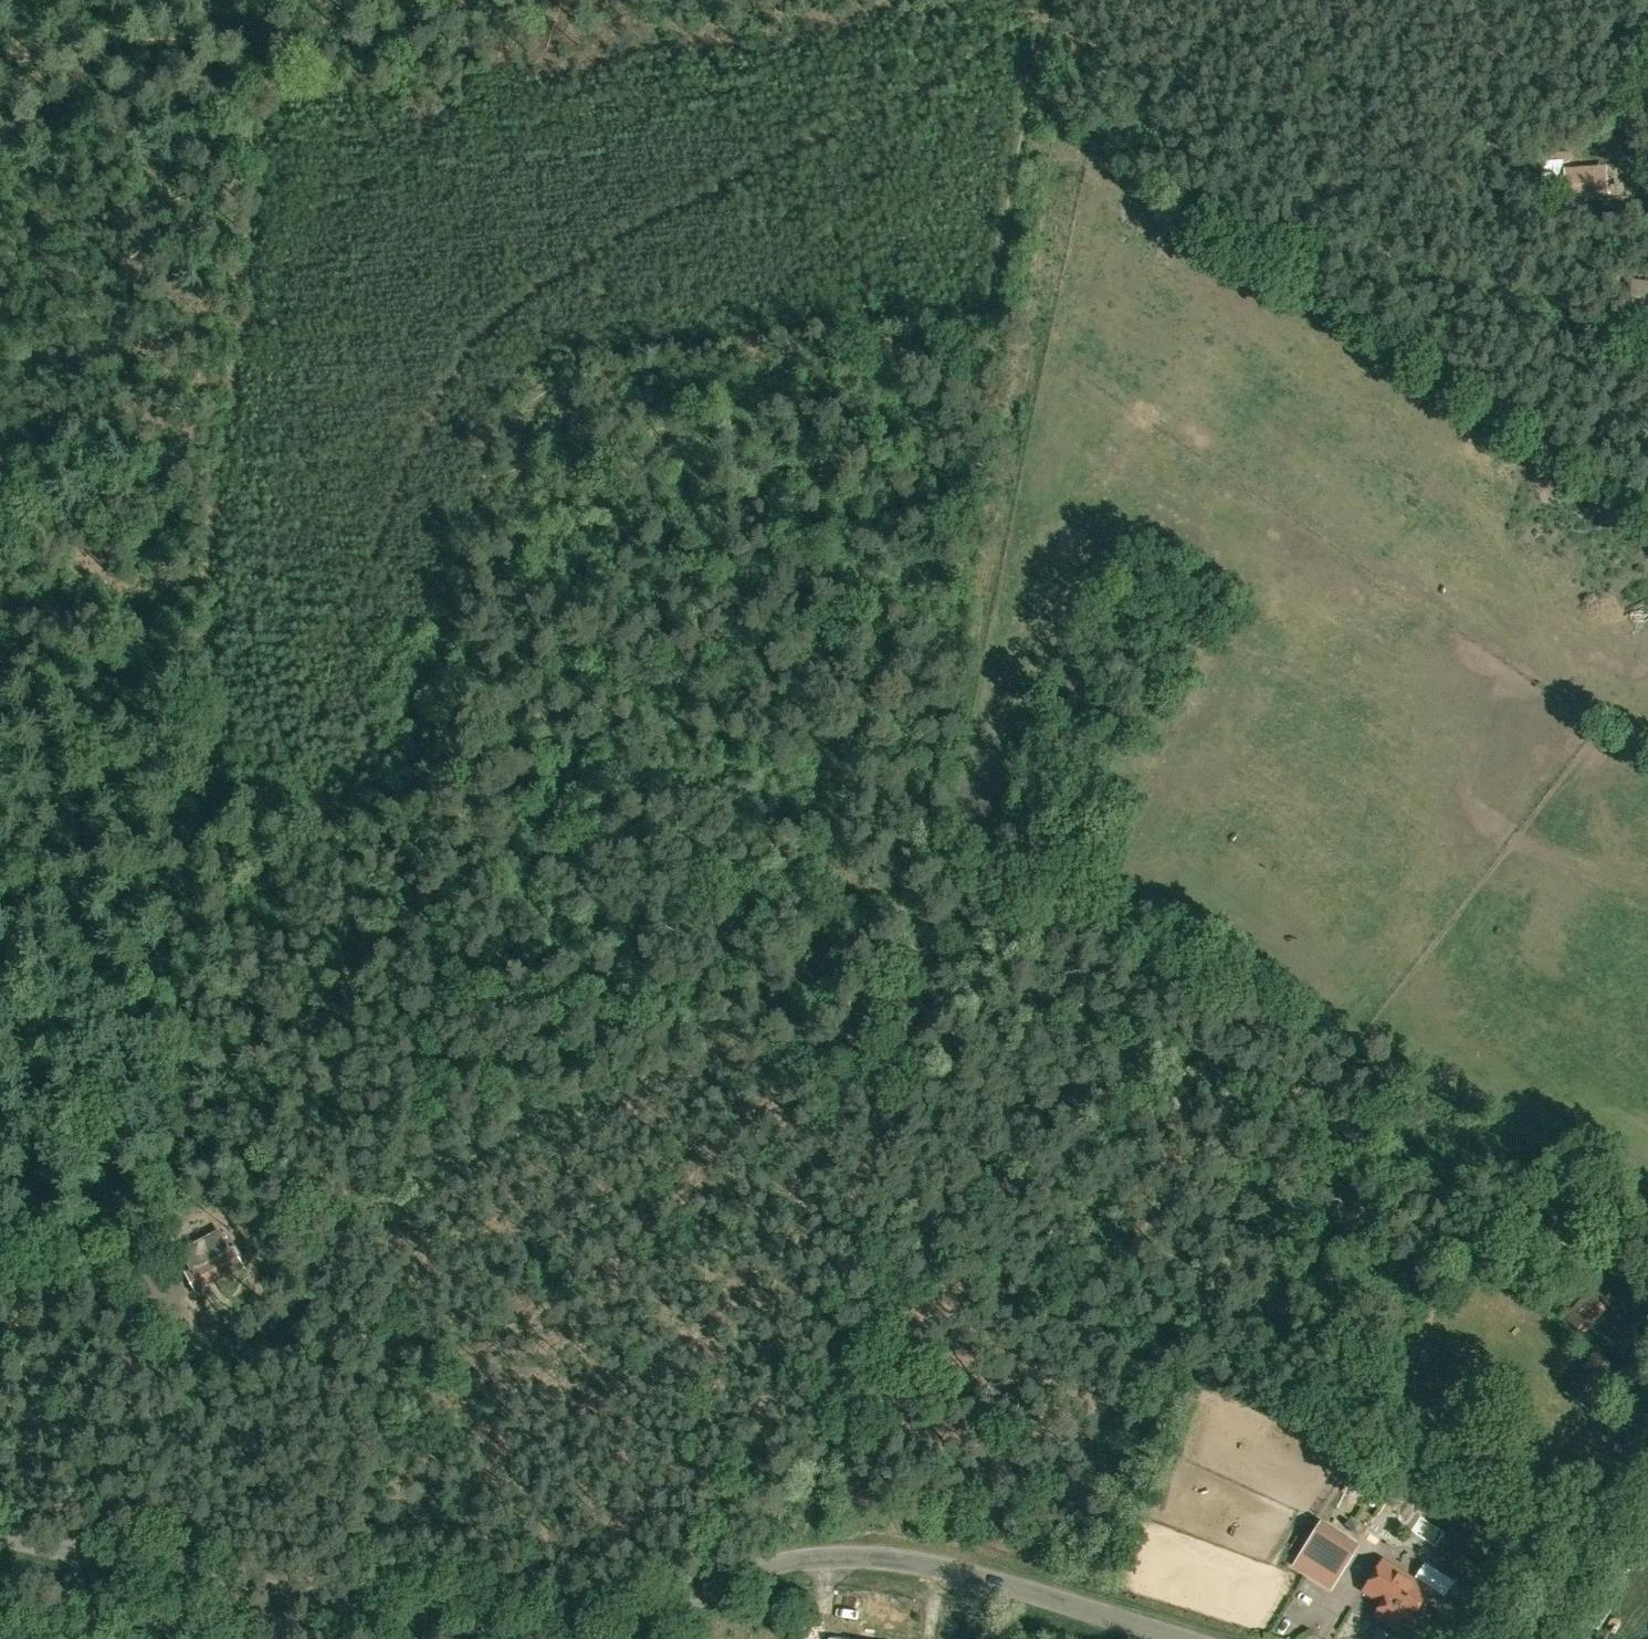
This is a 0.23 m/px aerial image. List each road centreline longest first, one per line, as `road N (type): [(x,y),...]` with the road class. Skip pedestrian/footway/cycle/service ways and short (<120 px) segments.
road 1 (unclassified): [(621,1638),(736,1582),(847,1560),(963,1574),(1179,1638)]
road 2 (unclassified): [(0,1538),(490,1638)]
road 3 (unclassified): [(1647,1456),(1545,1616)]

